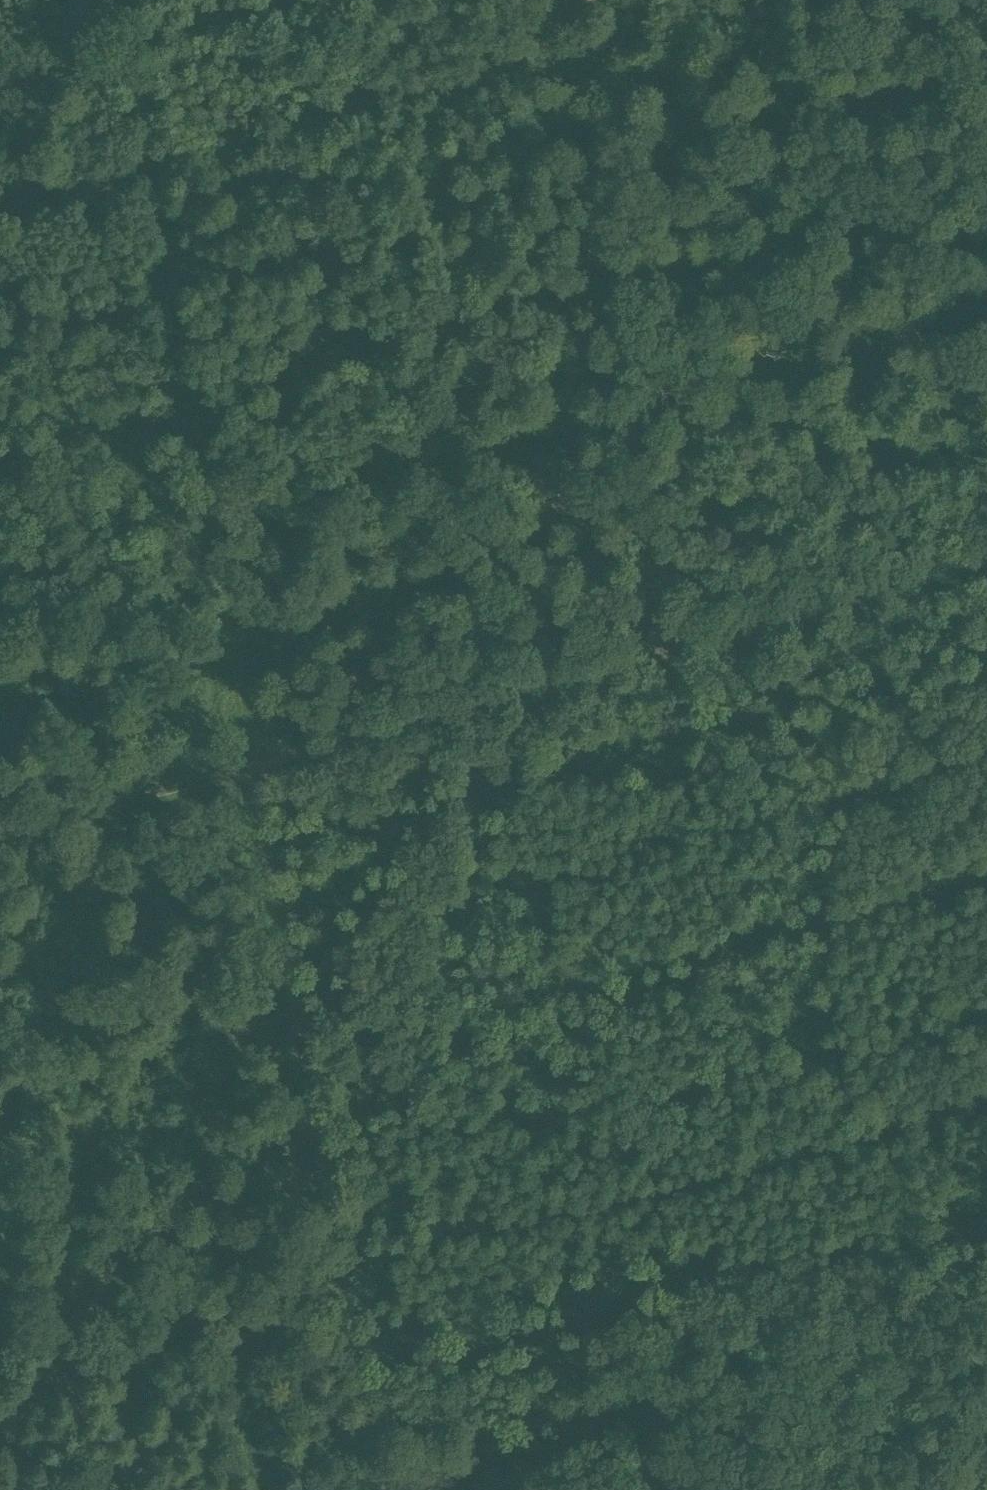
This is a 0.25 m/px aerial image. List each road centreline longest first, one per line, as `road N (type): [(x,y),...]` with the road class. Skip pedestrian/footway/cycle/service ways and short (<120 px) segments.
road 1 (track): [(106,0),(243,763),(986,556)]
road 2 (track): [(370,1489),(243,763),(0,834)]

